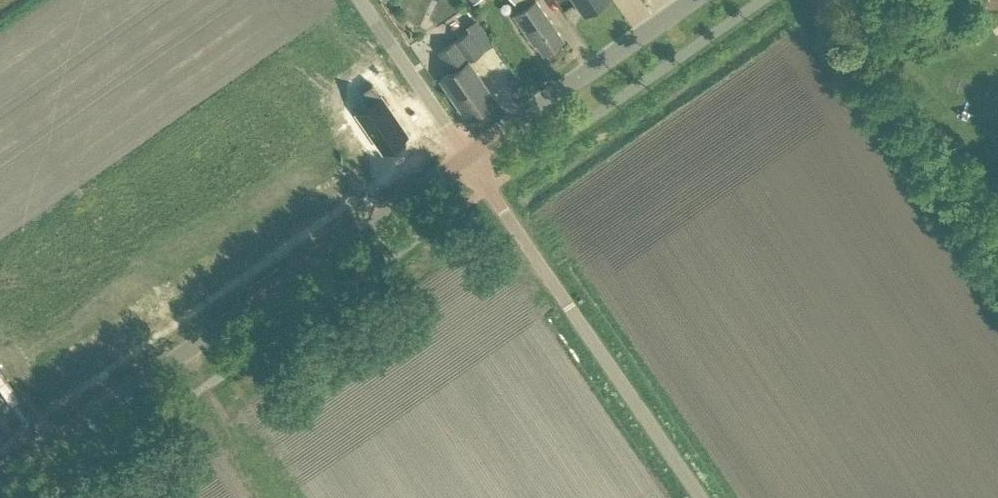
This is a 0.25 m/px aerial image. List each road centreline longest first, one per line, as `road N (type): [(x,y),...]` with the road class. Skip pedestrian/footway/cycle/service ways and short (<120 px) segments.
road 1 (unclassified): [(0,478),(466,154)]
road 2 (unclassified): [(701,497),(466,154)]
road 3 (unclassified): [(466,154),(691,0)]
road 4 (residential): [(466,154),(361,0)]

